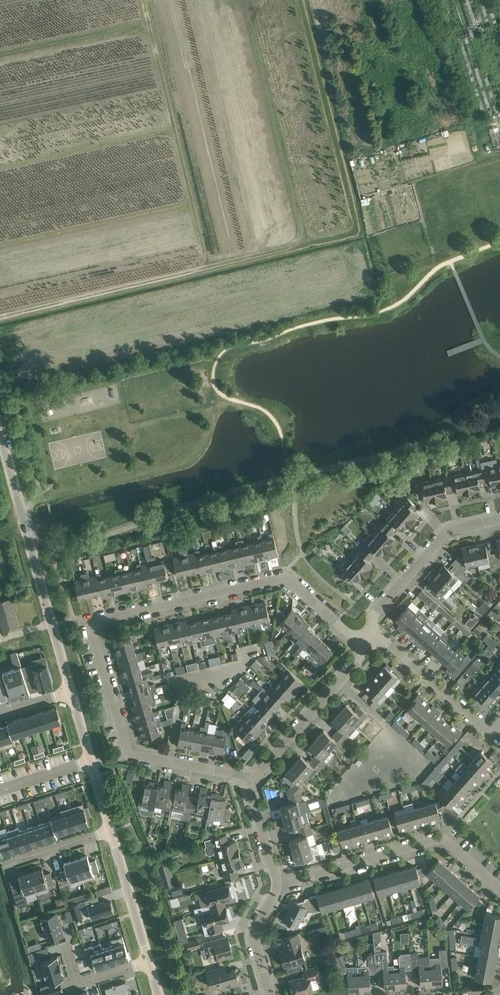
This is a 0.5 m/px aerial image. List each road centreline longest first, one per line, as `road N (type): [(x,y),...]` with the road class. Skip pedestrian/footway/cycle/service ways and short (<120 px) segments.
road 1 (residential): [(255,778),(129,753),(92,625),(281,578),(350,636),(368,637)]
road 2 (unclassified): [(70,692),(0,436)]
road 3 (residential): [(499,889),(443,838),(279,886)]
road 4 (residential): [(368,637),(376,612),(446,535),(499,520)]
road 5 (residential): [(255,778),(361,658),(368,637)]
road 6 (residential): [(499,723),(484,728),(385,640),(368,637)]
road 7 (unclassified): [(149,961),(110,831)]

